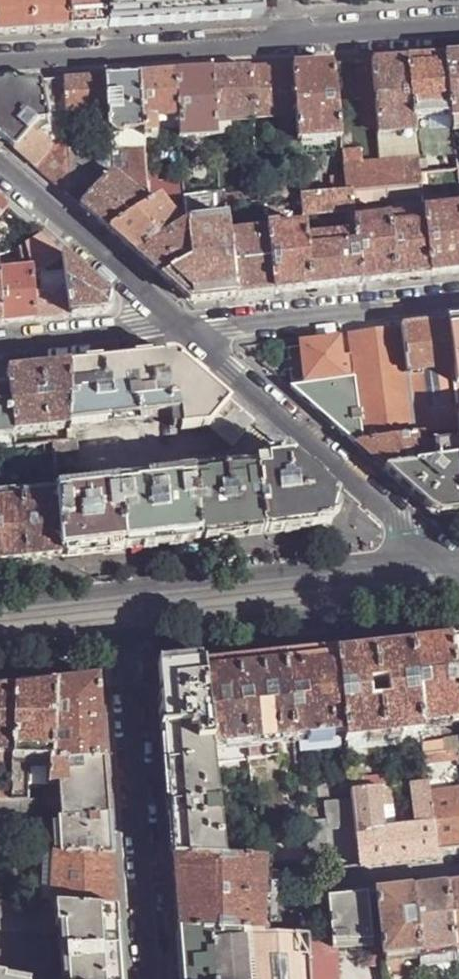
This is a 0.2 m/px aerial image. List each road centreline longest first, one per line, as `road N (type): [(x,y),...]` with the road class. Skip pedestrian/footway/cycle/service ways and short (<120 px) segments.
road 1 (residential): [(458,566),(402,557),(0,605)]
road 2 (residential): [(458,32),(0,61)]
road 3 (tertiary): [(458,565),(174,330)]
road 4 (residential): [(125,639),(148,978)]
road 5 (residential): [(125,639),(430,606),(458,591)]
road 6 (residential): [(174,330),(458,298)]
road 7 (tertiary): [(174,330),(0,174)]
road 8 (residential): [(174,330),(0,348)]
road 9 (residential): [(325,886),(458,868)]
road 10 (residential): [(0,653),(125,639)]

